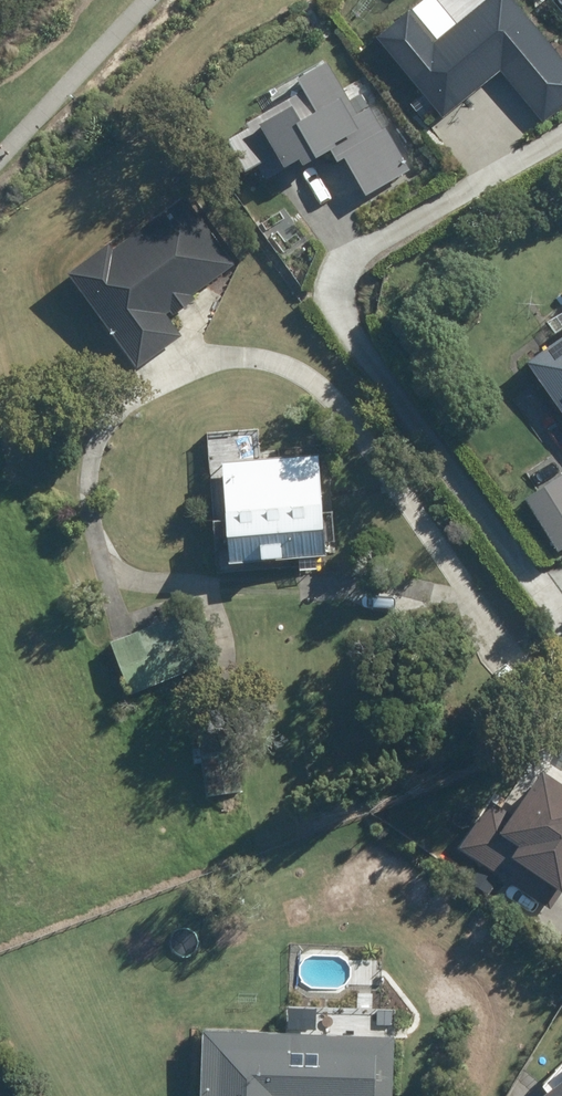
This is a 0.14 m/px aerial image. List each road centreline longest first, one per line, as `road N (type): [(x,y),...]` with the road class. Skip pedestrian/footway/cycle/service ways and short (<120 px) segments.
road 1 (residential): [(561,127),(342,255),(332,298),(345,327),(561,625)]

